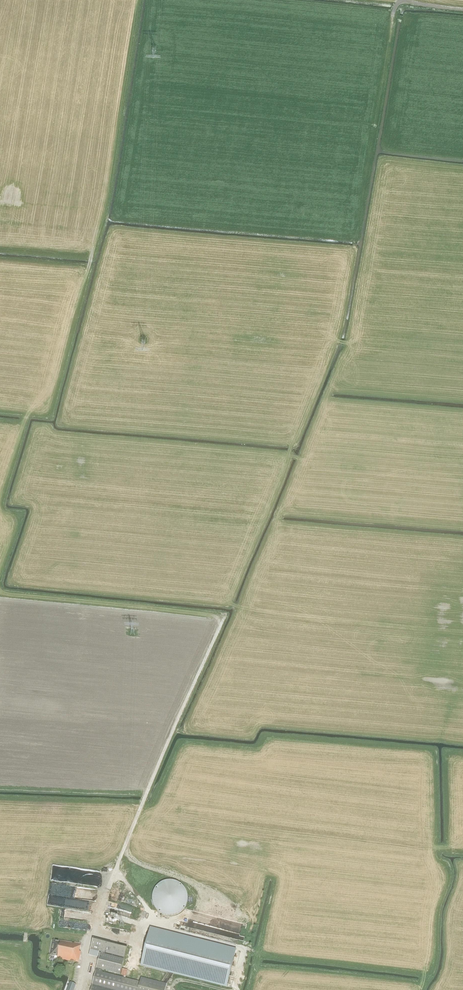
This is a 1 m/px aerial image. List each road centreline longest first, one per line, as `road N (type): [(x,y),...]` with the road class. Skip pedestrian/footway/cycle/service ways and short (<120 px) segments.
road 1 (track): [(223,620),(90,933)]
road 2 (track): [(242,949),(142,923),(133,943),(90,933)]

